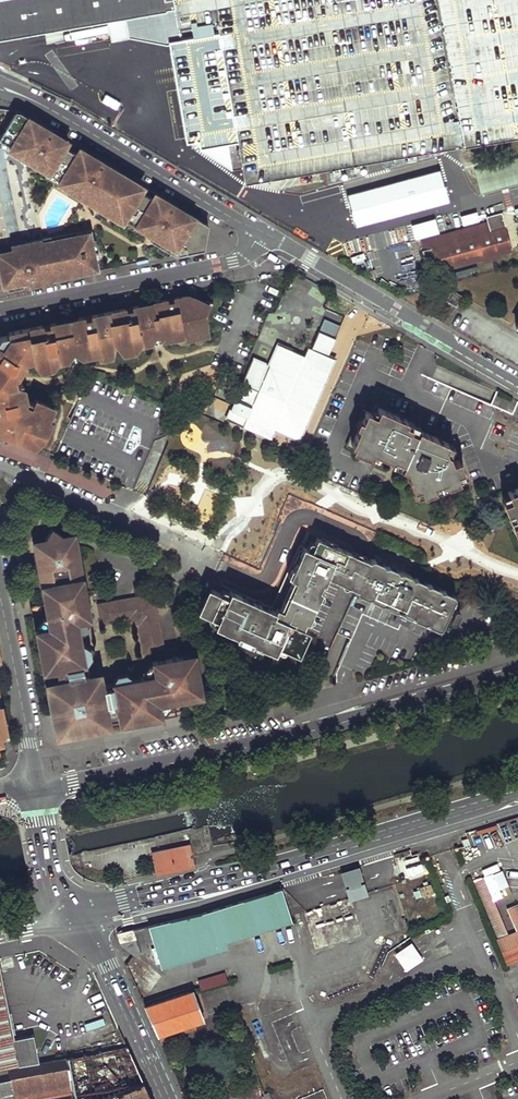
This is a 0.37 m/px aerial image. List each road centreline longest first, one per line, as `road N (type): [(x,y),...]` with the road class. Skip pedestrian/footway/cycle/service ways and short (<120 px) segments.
road 1 (residential): [(0,466),(251,581),(268,576),(300,516),(355,536)]
road 2 (primary): [(517,794),(228,882)]
road 3 (residential): [(264,232),(517,380)]
road 4 (residential): [(0,309),(233,262),(264,232)]
road 5 (primary): [(36,785),(74,784),(300,732)]
road 6 (residential): [(56,113),(264,232)]
road 7 (residential): [(300,732),(349,703),(517,657)]
road 8 (primary): [(300,732),(517,673)]
road 9 (unclassified): [(168,1098),(108,966),(71,912)]
road 10 (residential): [(0,605),(36,785)]
road 11 (primary): [(71,912),(115,924),(198,906),(228,882)]
road 12 (primary): [(228,882),(71,912)]
road 13 (unclassified): [(71,912),(53,876),(36,785)]

